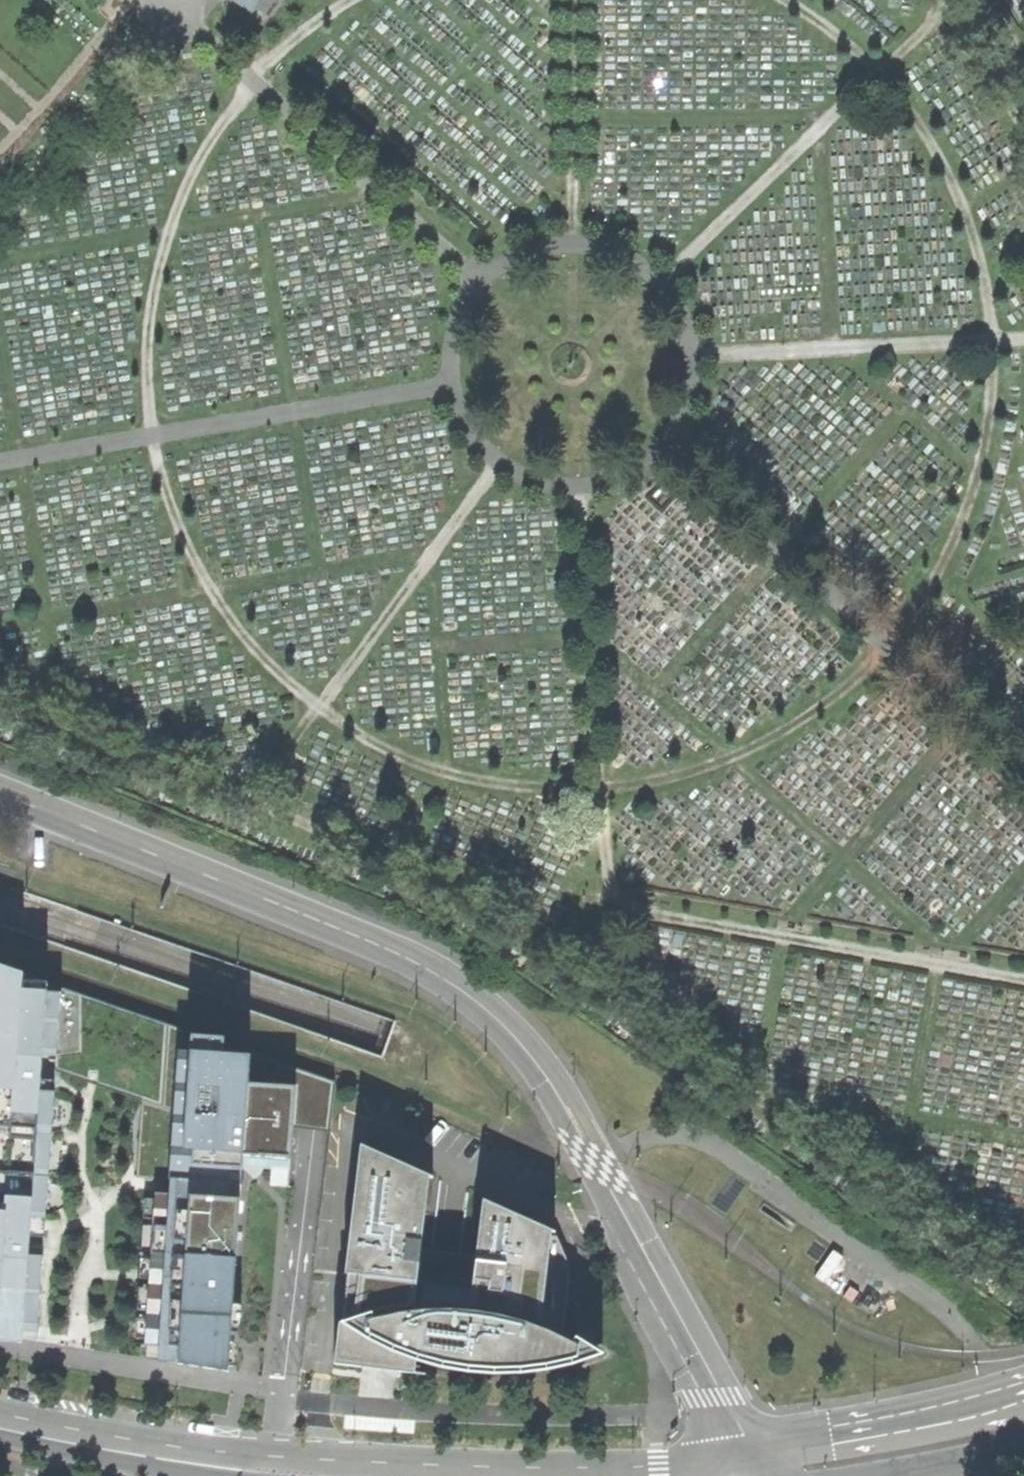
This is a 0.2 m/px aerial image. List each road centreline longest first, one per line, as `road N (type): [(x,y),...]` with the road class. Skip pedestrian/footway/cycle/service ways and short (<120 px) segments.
road 1 (tertiary): [(752,1473),(557,1093),(487,1009),(402,955),(0,792)]
road 2 (secondary): [(0,1417),(233,1463),(350,1475)]
road 3 (secondary): [(1023,1390),(791,1446),(752,1473)]
road 4 (secondary): [(900,1475),(1023,1447)]

